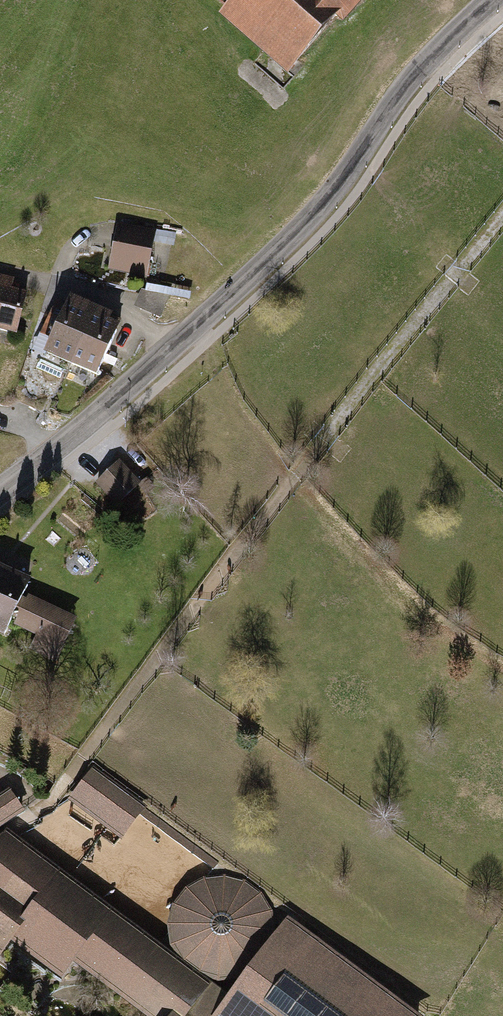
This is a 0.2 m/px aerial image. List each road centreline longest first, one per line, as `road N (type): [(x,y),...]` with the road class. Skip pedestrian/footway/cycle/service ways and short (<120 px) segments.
road 1 (tertiary): [(0,490),(258,273),(320,208),(408,82),(493,0)]

